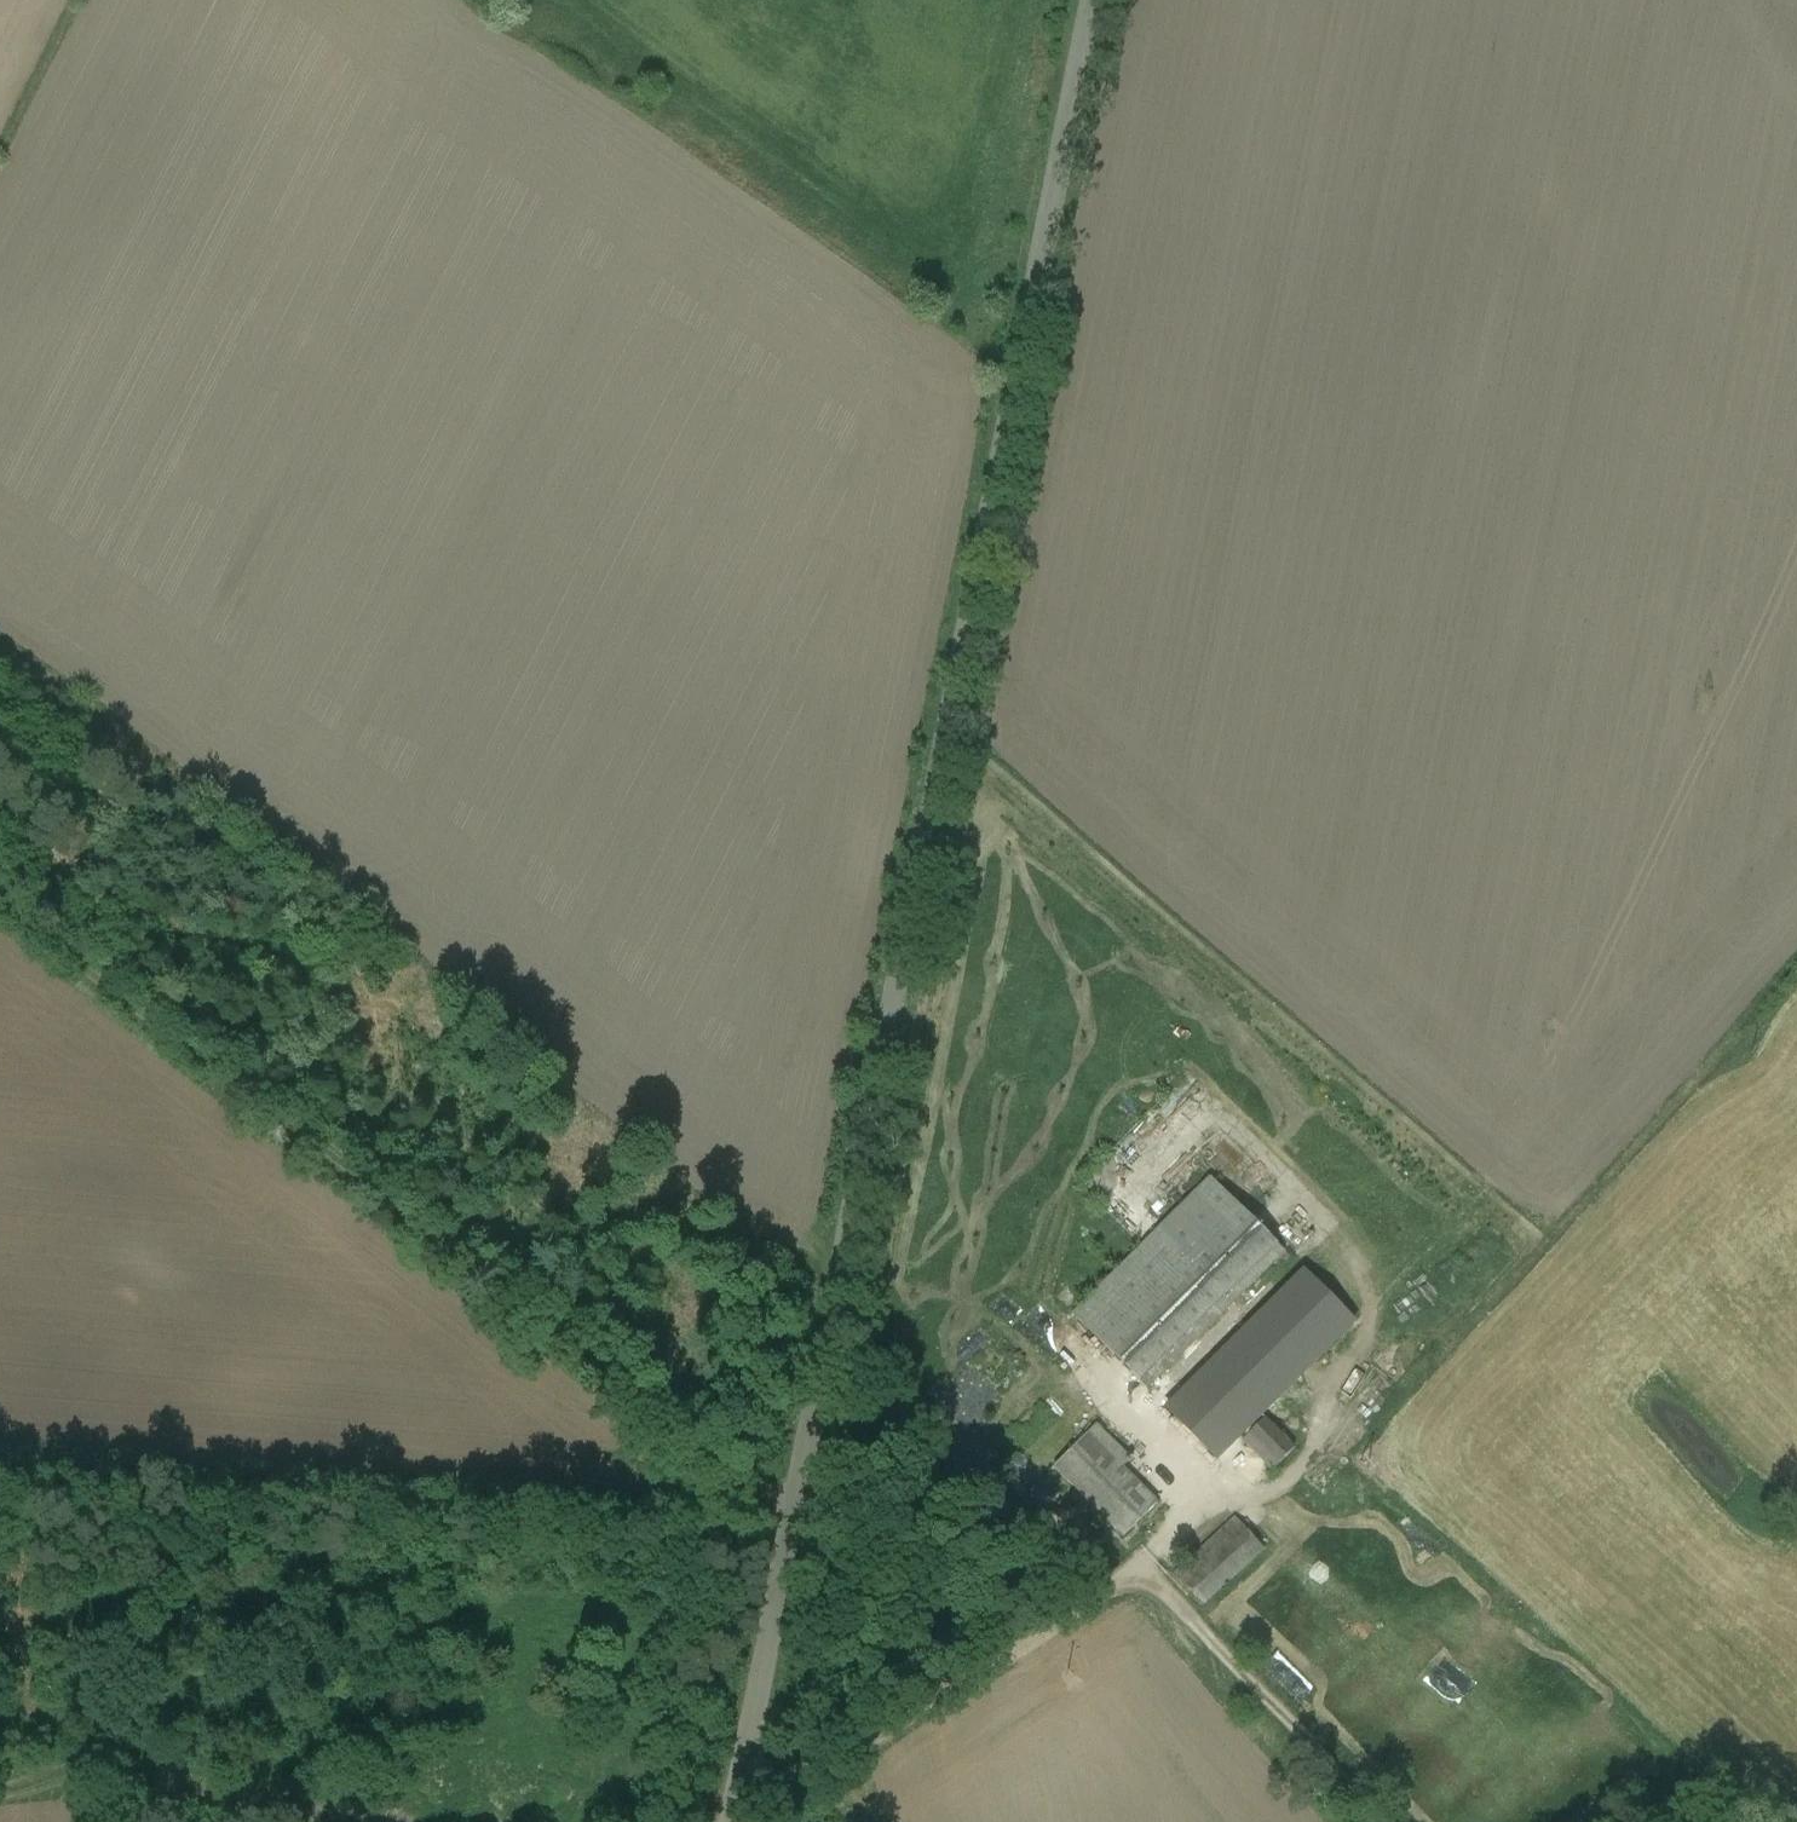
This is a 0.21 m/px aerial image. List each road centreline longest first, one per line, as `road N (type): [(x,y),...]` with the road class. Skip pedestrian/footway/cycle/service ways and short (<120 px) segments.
road 1 (unclassified): [(733,1821),(1095,0)]

